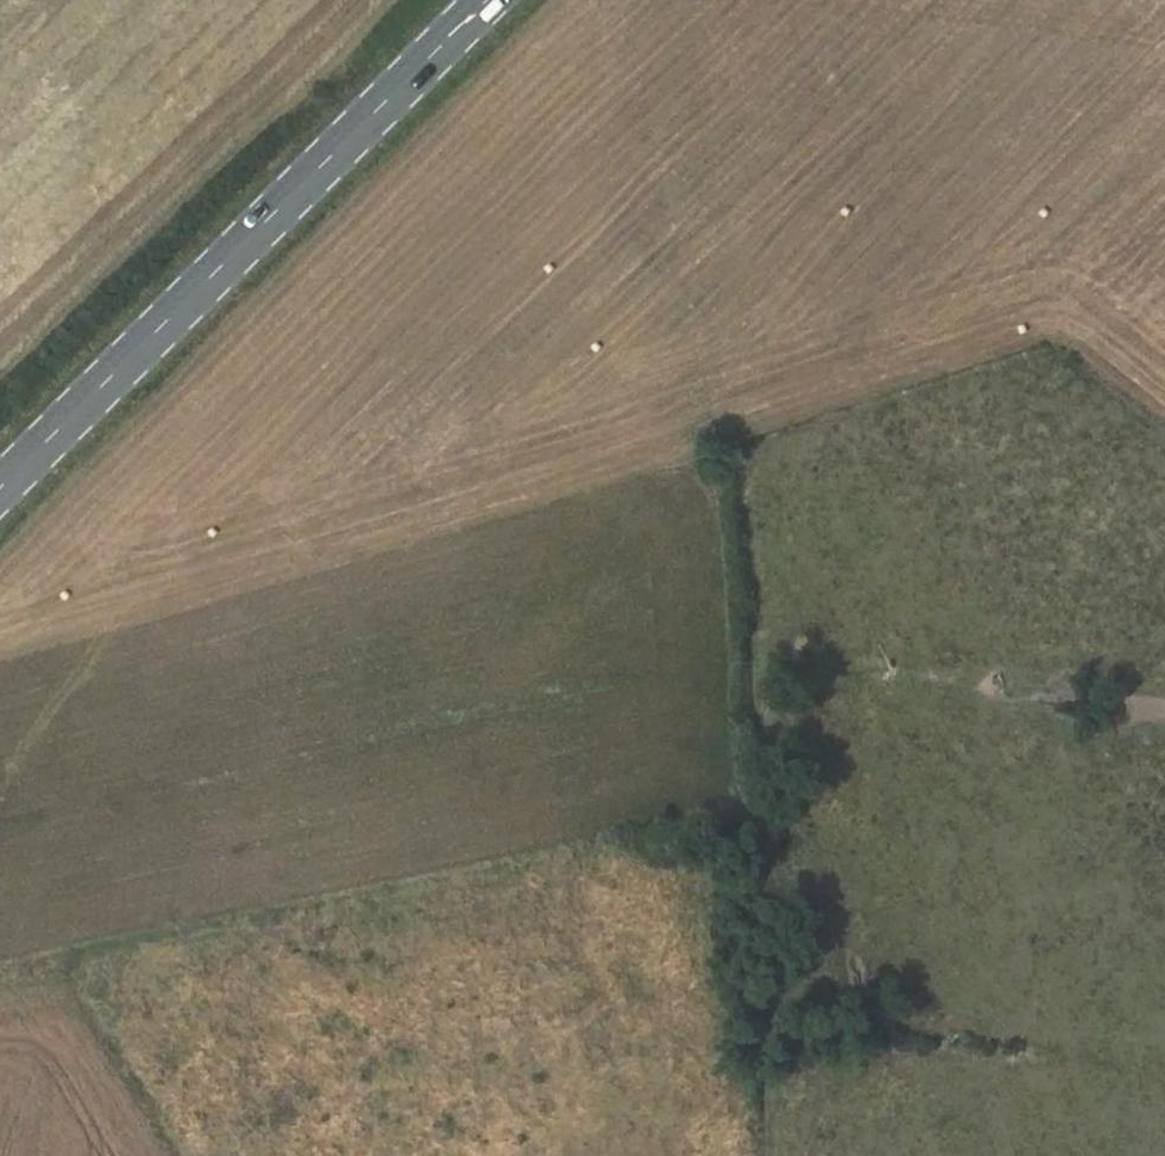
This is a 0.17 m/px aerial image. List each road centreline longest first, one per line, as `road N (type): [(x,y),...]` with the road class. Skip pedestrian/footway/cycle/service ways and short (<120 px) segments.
road 1 (primary): [(0,486),(483,0)]

